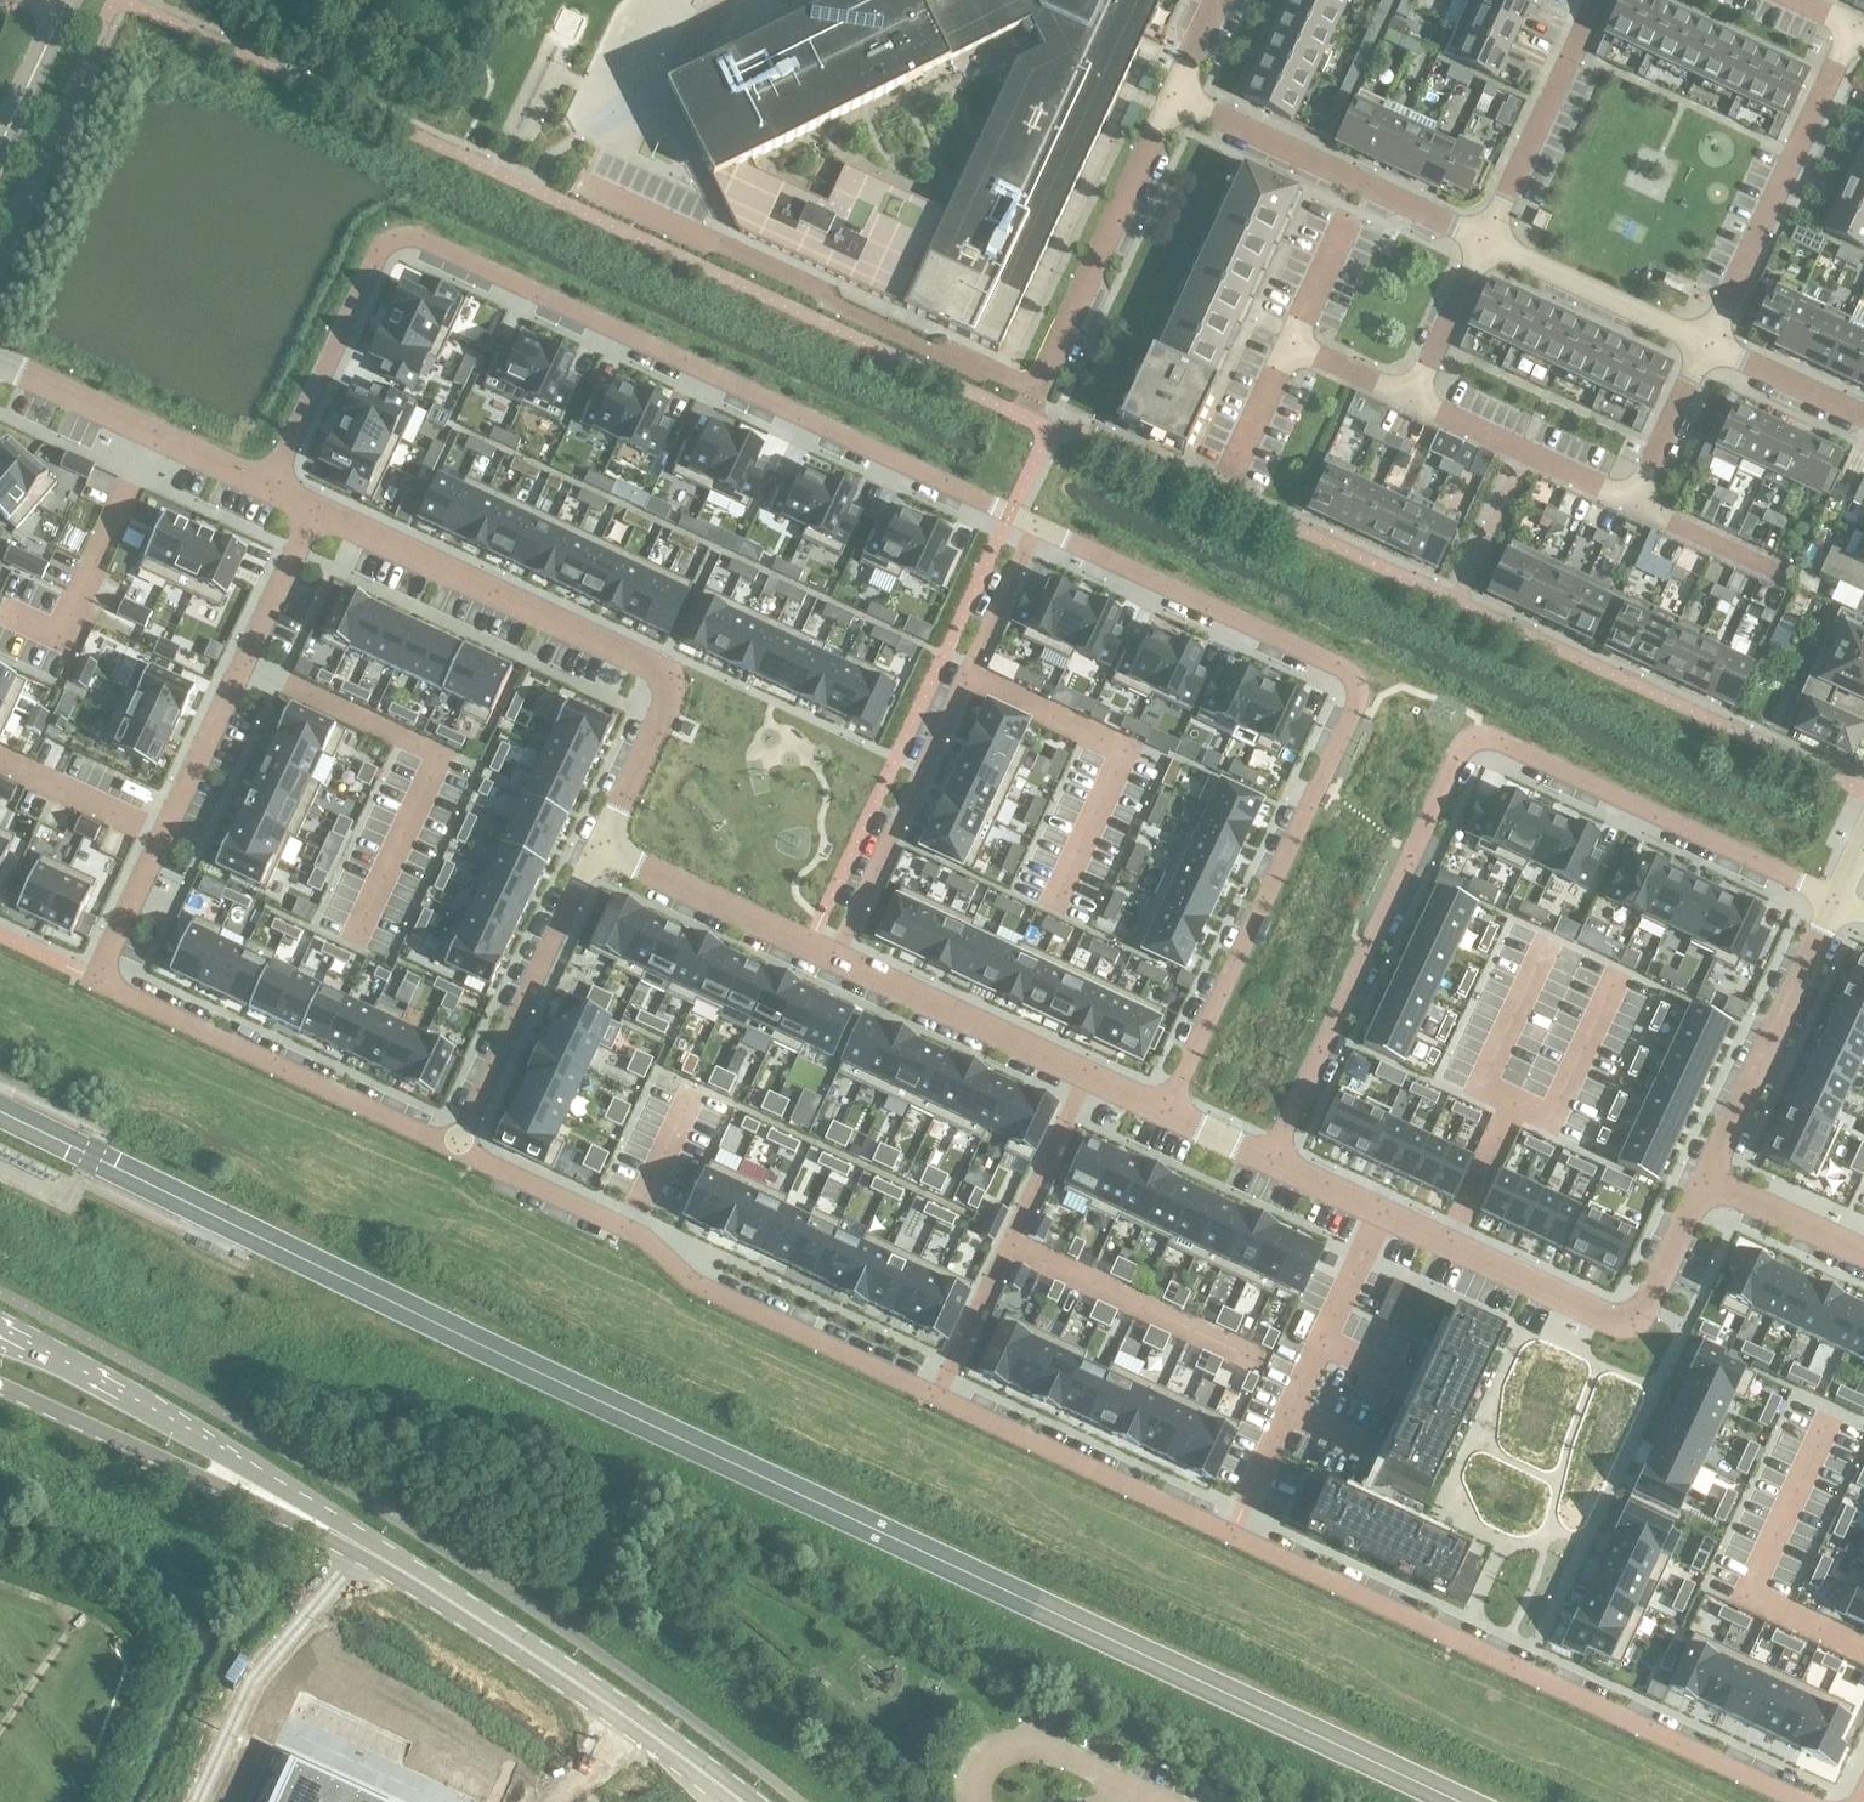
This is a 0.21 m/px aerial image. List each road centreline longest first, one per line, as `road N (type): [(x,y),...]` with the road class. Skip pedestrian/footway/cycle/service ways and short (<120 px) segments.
road 1 (residential): [(269,504),(395,238),(1029,527)]
road 2 (residential): [(1281,1161),(1482,743),(1501,741),(1843,901)]
road 3 (residential): [(1029,527),(1329,662),(1359,685),(1162,1105)]
road 4 (residential): [(1228,1537),(1804,1801)]
road 5 (residential): [(1486,244),(1414,400),(1640,506),(1709,347)]
road 6 (residential): [(171,835),(100,986),(453,1151)]
road 7 (residential): [(314,525),(664,687),(595,837)]
road 8 (residential): [(942,1396),(695,1283),(646,1241),(453,1151)]
road 9 (secondary): [(738,1801),(645,1732),(336,1537)]
road 10 (residential): [(836,951),(1029,527)]
road 11 (residential): [(1379,1208),(1621,1323),(1652,1312),(1712,1187)]
road 12 (secondary): [(336,1537),(135,1398),(0,1336)]
road 13 (secondary): [(0,1385),(336,1537)]
road 14 (residential): [(1379,1208),(1228,1537)]
road 15 (residential): [(1095,1073),(942,1396)]
road 16 (residential): [(1175,101),(1027,421)]
road 17 (residential): [(1857,27),(1709,347)]
road 18 (residential): [(453,1151),(595,837)]
road 19 (residential): [(1175,101),(1486,244)]
road 20 (residential): [(314,525),(171,835)]
road 21 (residential): [(942,1396),(1228,1537)]
road 22 (residential): [(1843,901),(1712,1187)]
road 23 (residential): [(0,380),(269,504)]
road 24 (residential): [(836,951),(1095,1073)]
road 25 (residential): [(1596,0),(1486,244)]
road 26 (residential): [(595,837),(836,951)]
road 27 (residential): [(1486,244),(1709,347)]
road 28 (residential): [(1159,1801),(1046,1753),(1018,1749),(997,1757),(985,1772),(979,1801)]
road 29 (residential): [(171,835),(0,755)]
road 30 (tertiary): [(0,160),(76,0)]
road 31 (residential): [(1709,347),(1863,418)]
road 32 (residential): [(1712,1187),(1863,1257)]
road 33 (residential): [(1162,1105),(1281,1161)]

